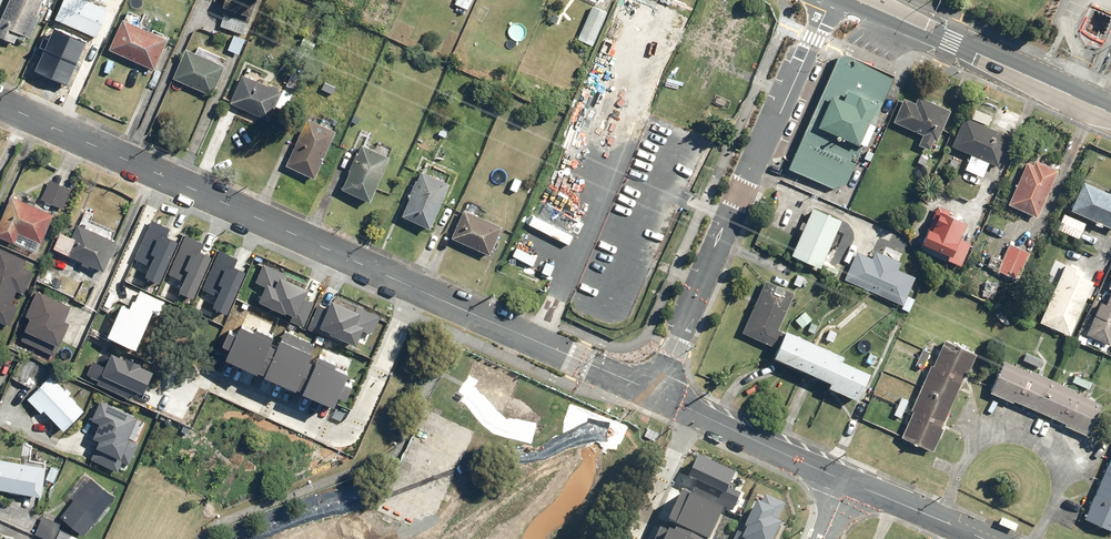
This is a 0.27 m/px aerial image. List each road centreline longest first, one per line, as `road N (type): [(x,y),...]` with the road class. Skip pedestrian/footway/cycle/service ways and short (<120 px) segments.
road 1 (residential): [(417,287),(0,103)]
road 2 (residential): [(655,392),(831,0)]
road 3 (residential): [(417,287),(343,437),(314,432),(193,373)]
road 4 (secondary): [(861,0),(1110,111)]
road 5 (residential): [(655,392),(417,287)]
road 6 (residential): [(848,480),(695,411)]
road 7 (residential): [(982,538),(848,480)]
road 8 (residential): [(695,411),(634,538)]

